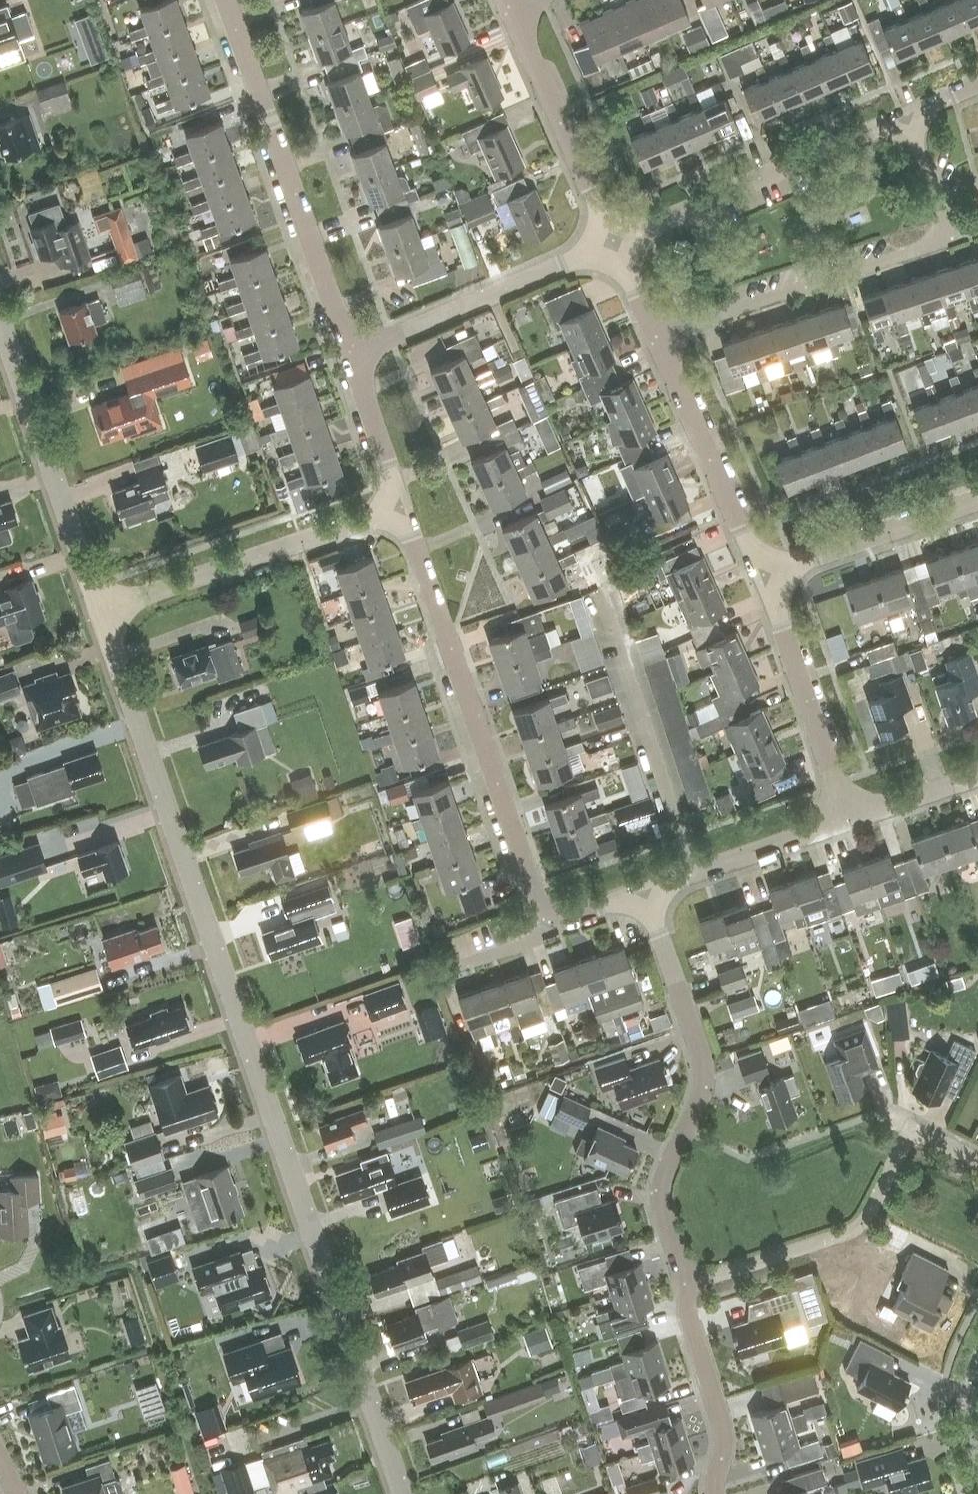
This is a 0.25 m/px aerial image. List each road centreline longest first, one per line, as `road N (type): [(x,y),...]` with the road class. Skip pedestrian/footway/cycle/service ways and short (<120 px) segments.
road 1 (tertiary): [(397,1493),(100,611)]
road 2 (residential): [(656,337),(952,241),(907,122)]
road 3 (residential): [(550,917),(539,908),(403,510)]
road 4 (residential): [(685,1287),(661,1194),(704,1095),(705,1071),(644,896)]
road 5 (residential): [(350,355),(226,0)]
road 6 (residential): [(685,1287),(860,1229),(912,1132),(977,1164)]
road 7 (residential): [(100,611),(403,510)]
road 8 (residential): [(614,244),(907,122)]
road 9 (tertiary): [(100,611),(0,315)]
road 10 (residential): [(350,355),(614,244)]
road 11 (residential): [(763,576),(656,337)]
road 12 (residential): [(850,821),(763,576)]
road 13 (residential): [(614,244),(511,10)]
road 14 (residential): [(763,576),(977,502)]
road 15 (residential): [(644,896),(850,821)]
road 16 (residential): [(716,1493),(725,1434),(685,1287)]
road 17 (residential): [(403,510),(350,355)]
road 18 (residential): [(850,821),(977,778)]

